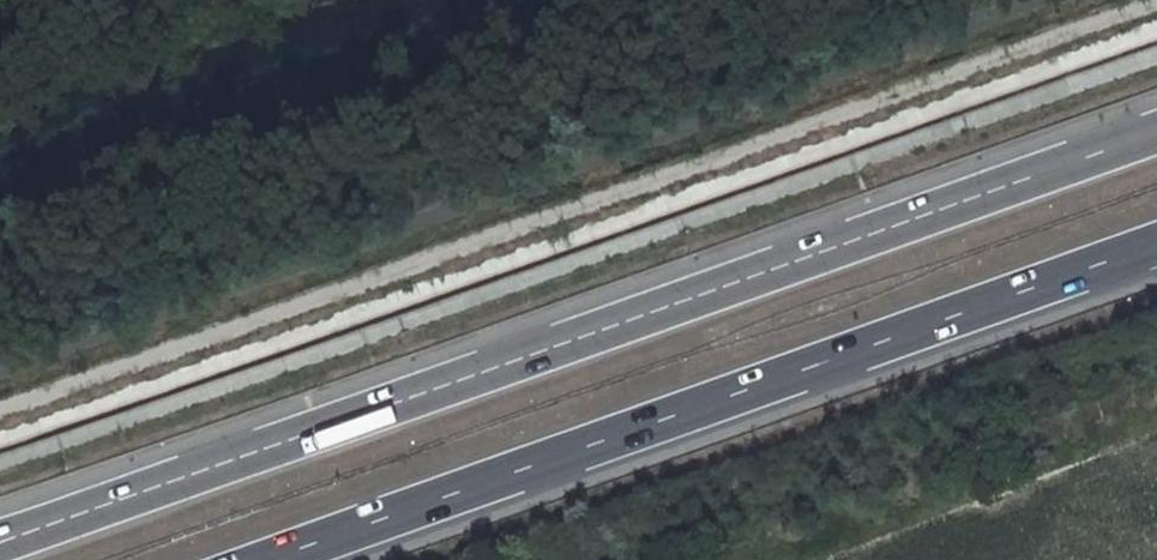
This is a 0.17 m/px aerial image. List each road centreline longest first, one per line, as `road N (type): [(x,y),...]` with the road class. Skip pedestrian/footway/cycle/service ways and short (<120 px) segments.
road 1 (motorway): [(1156,130),(0,544)]
road 2 (motorway): [(273,559),(1156,247)]

